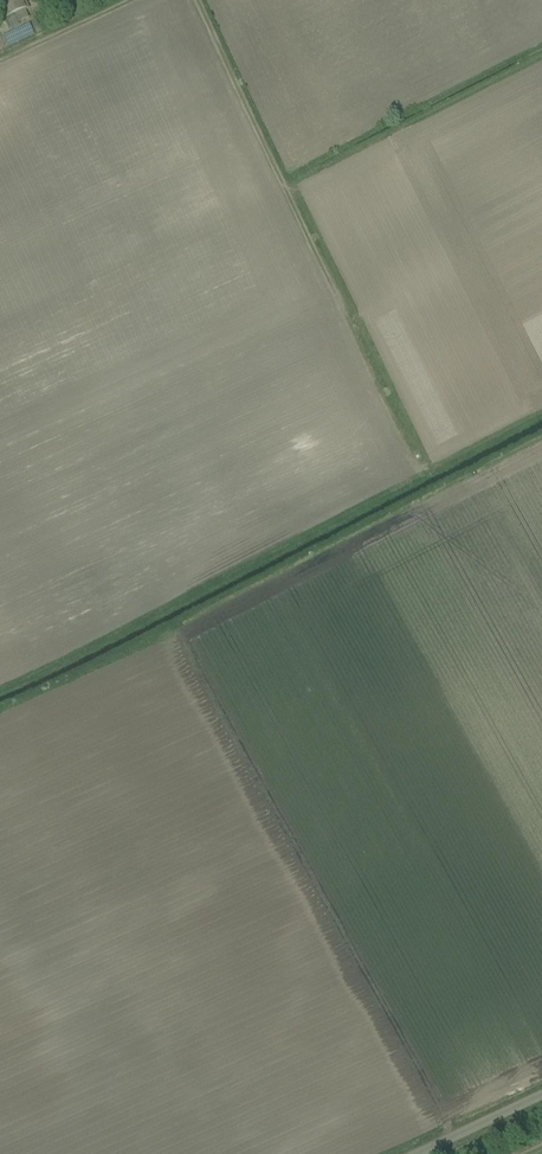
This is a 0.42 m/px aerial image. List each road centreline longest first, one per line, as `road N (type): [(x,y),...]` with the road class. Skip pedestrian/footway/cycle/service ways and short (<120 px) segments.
road 1 (unclassified): [(418,1153),(541,1096)]

